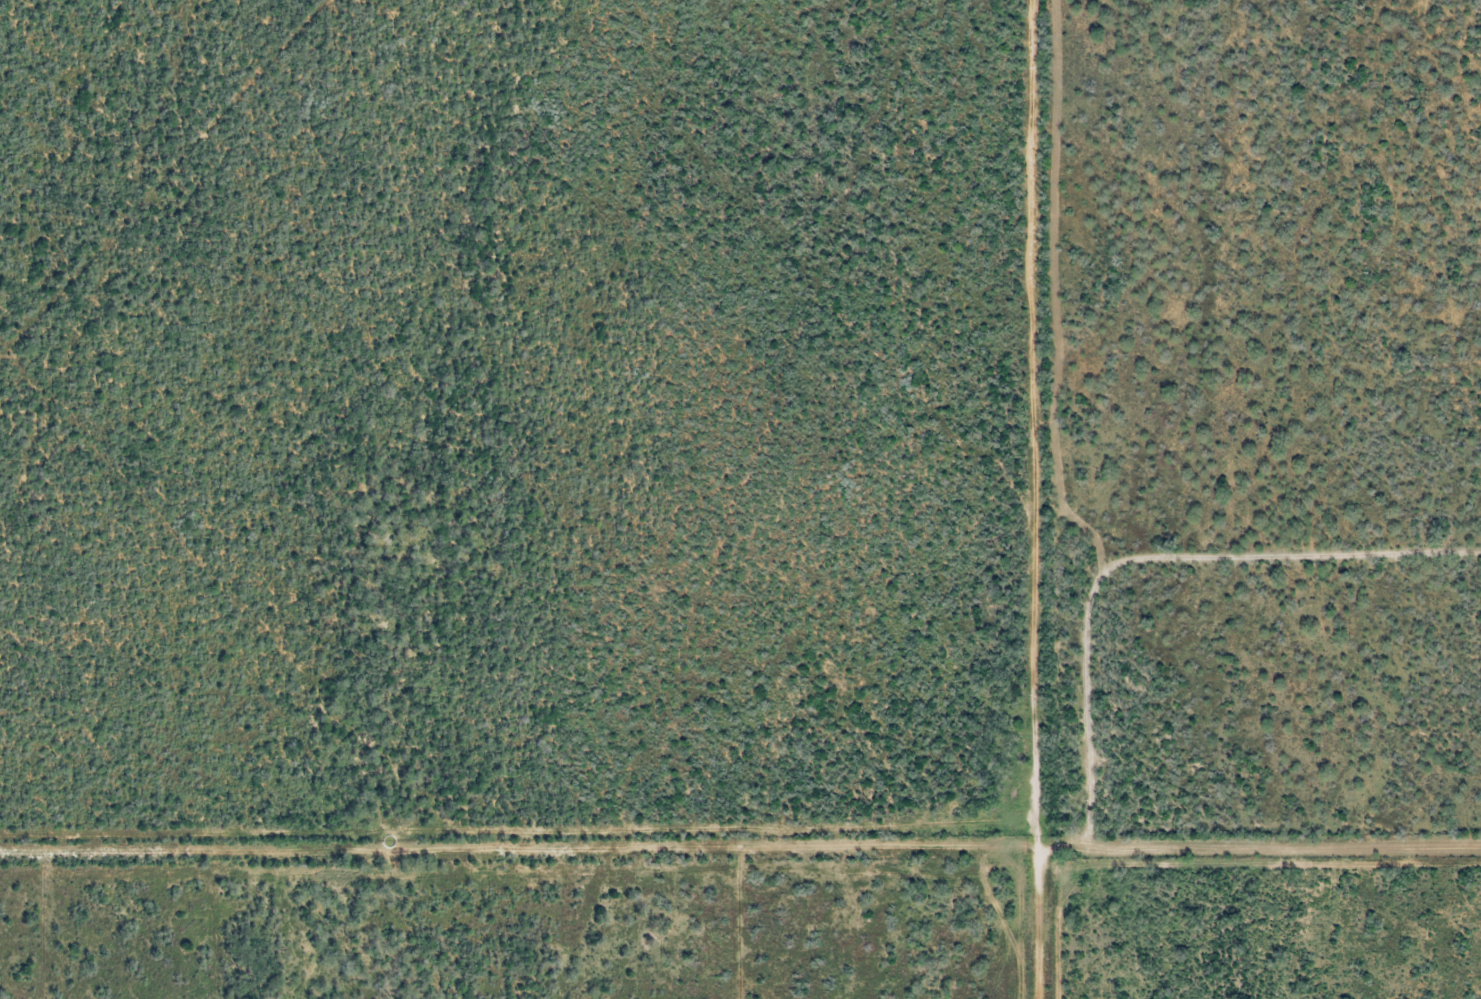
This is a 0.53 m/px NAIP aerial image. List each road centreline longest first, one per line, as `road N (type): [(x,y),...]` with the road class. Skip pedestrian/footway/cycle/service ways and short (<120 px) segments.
road 1 (residential): [(1040,998),(1039,851)]

